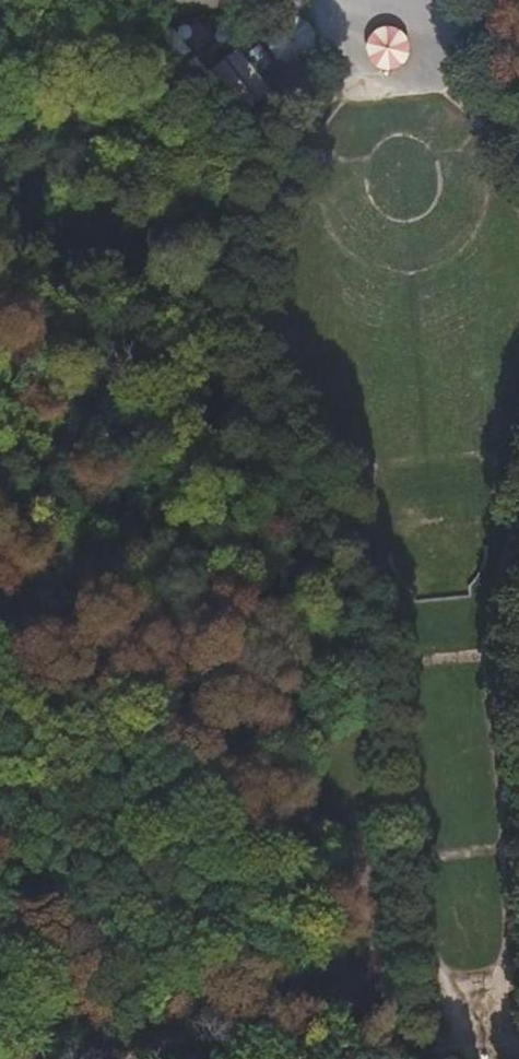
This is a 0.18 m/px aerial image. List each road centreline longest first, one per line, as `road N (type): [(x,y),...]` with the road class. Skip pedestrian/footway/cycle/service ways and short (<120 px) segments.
road 1 (track): [(346,528),(380,583),(400,661),(427,980),(449,996),(455,1058)]
road 2 (track): [(346,528),(275,448),(253,402),(231,310),(237,252),(257,198),(328,103),(385,93)]
road 3 (track): [(518,538),(488,650),(518,953)]
road 4 (track): [(427,980),(371,972),(87,1058)]
road 5 (track): [(0,908),(119,1058)]
road 6 (unclassified): [(151,0),(0,28)]
road 7 (track): [(385,93),(458,96),(518,146)]

